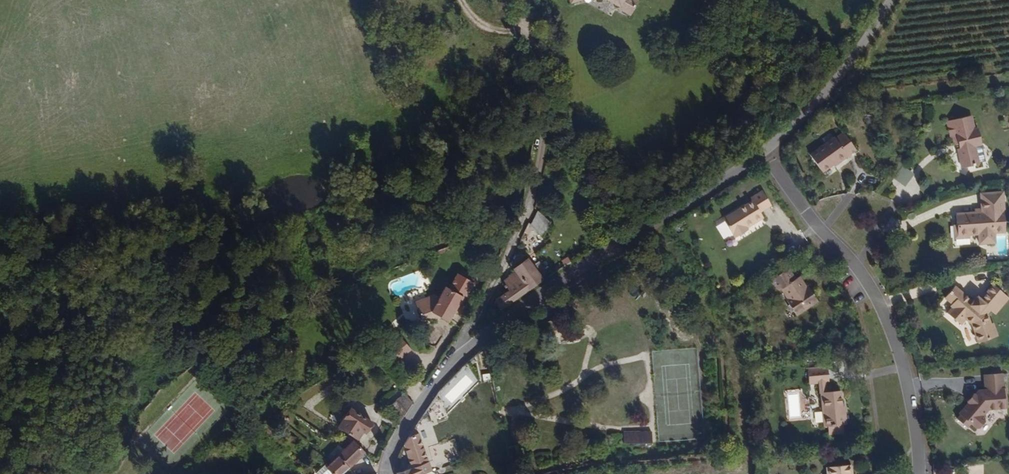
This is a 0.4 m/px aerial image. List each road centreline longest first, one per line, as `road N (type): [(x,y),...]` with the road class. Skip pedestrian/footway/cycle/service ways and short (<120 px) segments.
road 1 (residential): [(764,150),(450,364),(399,437),(385,473)]
road 2 (track): [(450,364),(534,204),(547,128),(542,41),(524,0)]
road 3 (residential): [(764,150),(877,301),(910,404),(917,473)]
road 4 (track): [(649,229),(731,349),(743,455),(736,473)]
road 5 (unclassified): [(887,0),(839,74),(764,150)]

